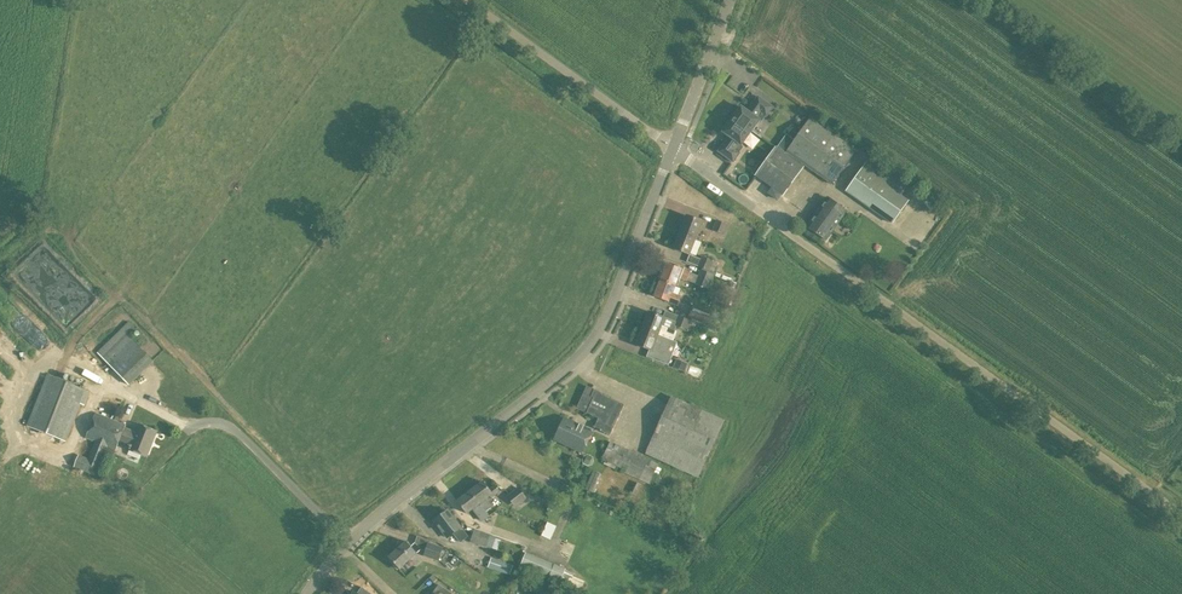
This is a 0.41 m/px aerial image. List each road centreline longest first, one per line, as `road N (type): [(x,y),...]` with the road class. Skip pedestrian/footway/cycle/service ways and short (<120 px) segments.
road 1 (unclassified): [(1181,521),(674,147)]
road 2 (tertiary): [(306,593),(353,533),(580,352),(600,325),(674,147)]
road 3 (unclassified): [(674,147),(469,0)]
road 4 (tertiary): [(674,147),(730,0)]

